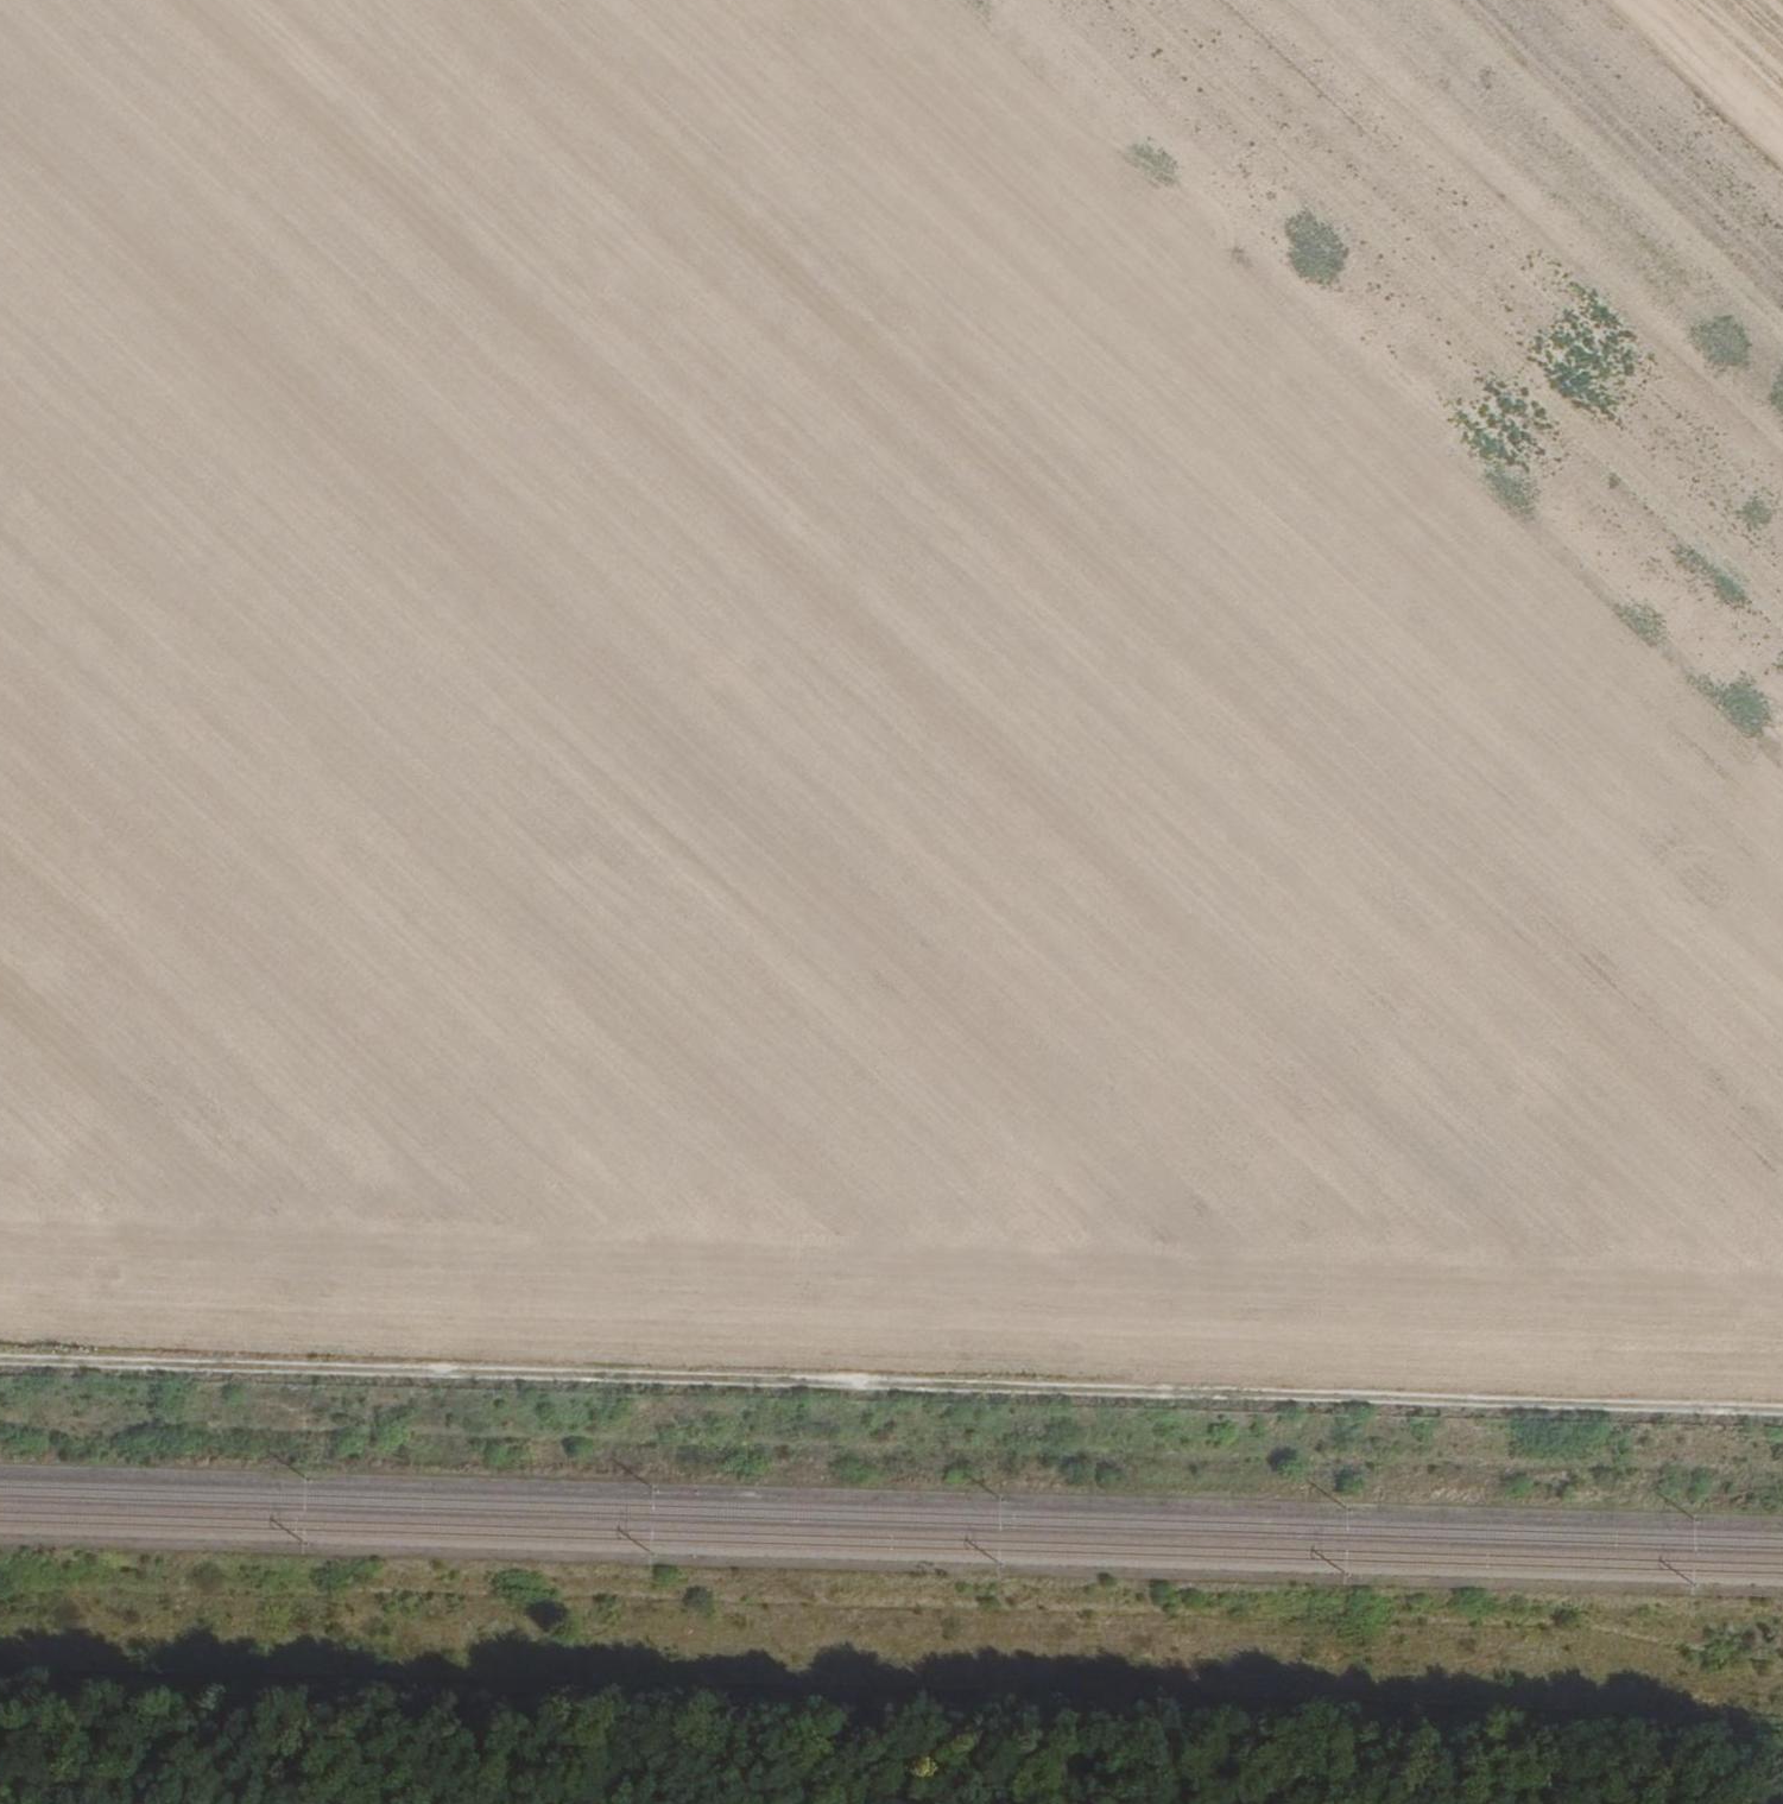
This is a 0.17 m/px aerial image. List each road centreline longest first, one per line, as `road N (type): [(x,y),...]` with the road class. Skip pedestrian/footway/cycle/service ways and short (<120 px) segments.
road 1 (track): [(0,1376),(1782,1428)]

